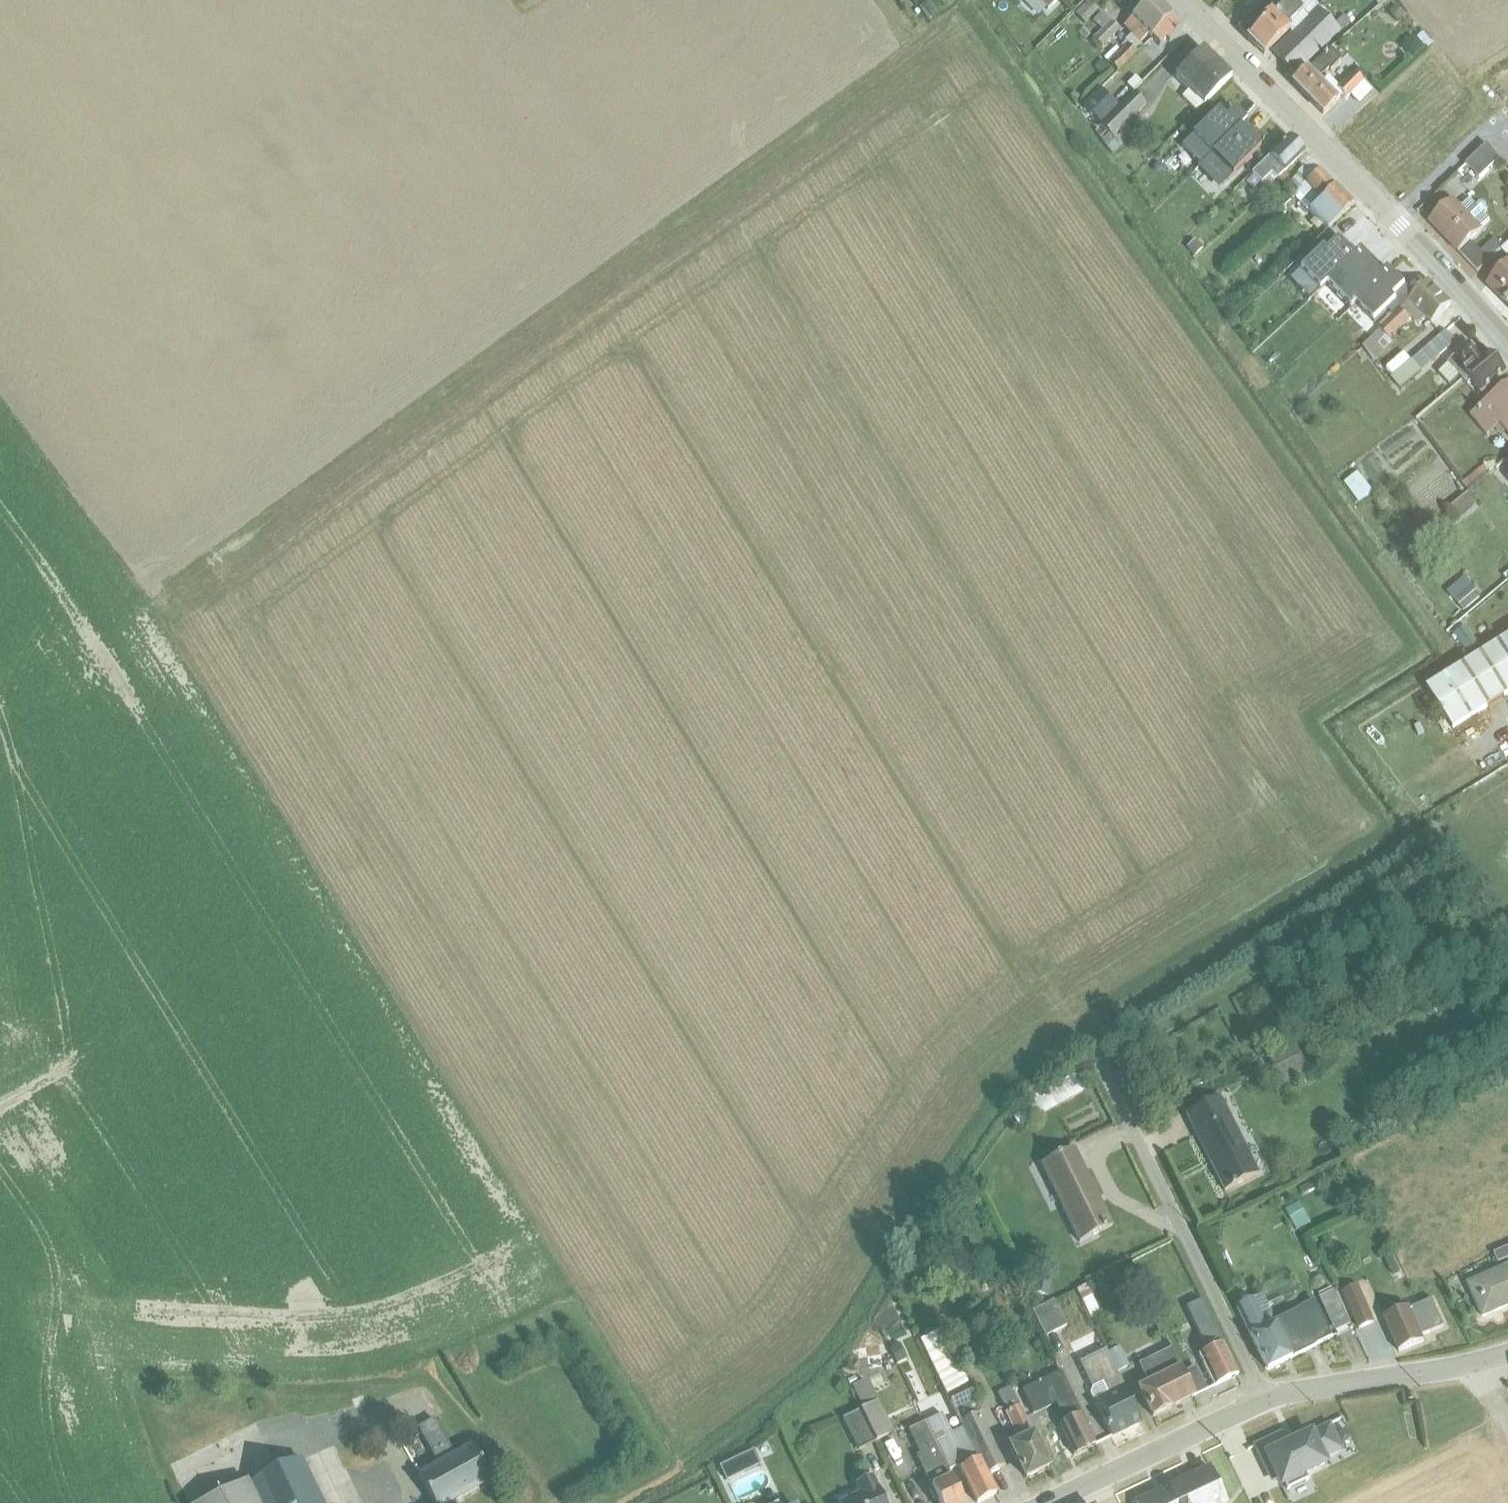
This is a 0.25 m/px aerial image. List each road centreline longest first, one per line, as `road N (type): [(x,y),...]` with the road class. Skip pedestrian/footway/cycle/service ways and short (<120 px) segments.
road 1 (secondary): [(1507,347),(1175,0)]
road 2 (residential): [(1264,1400),(1098,1060)]
road 3 (tertiary): [(1264,1400),(1507,1356)]
road 4 (tertiary): [(1048,1502),(1264,1400)]

